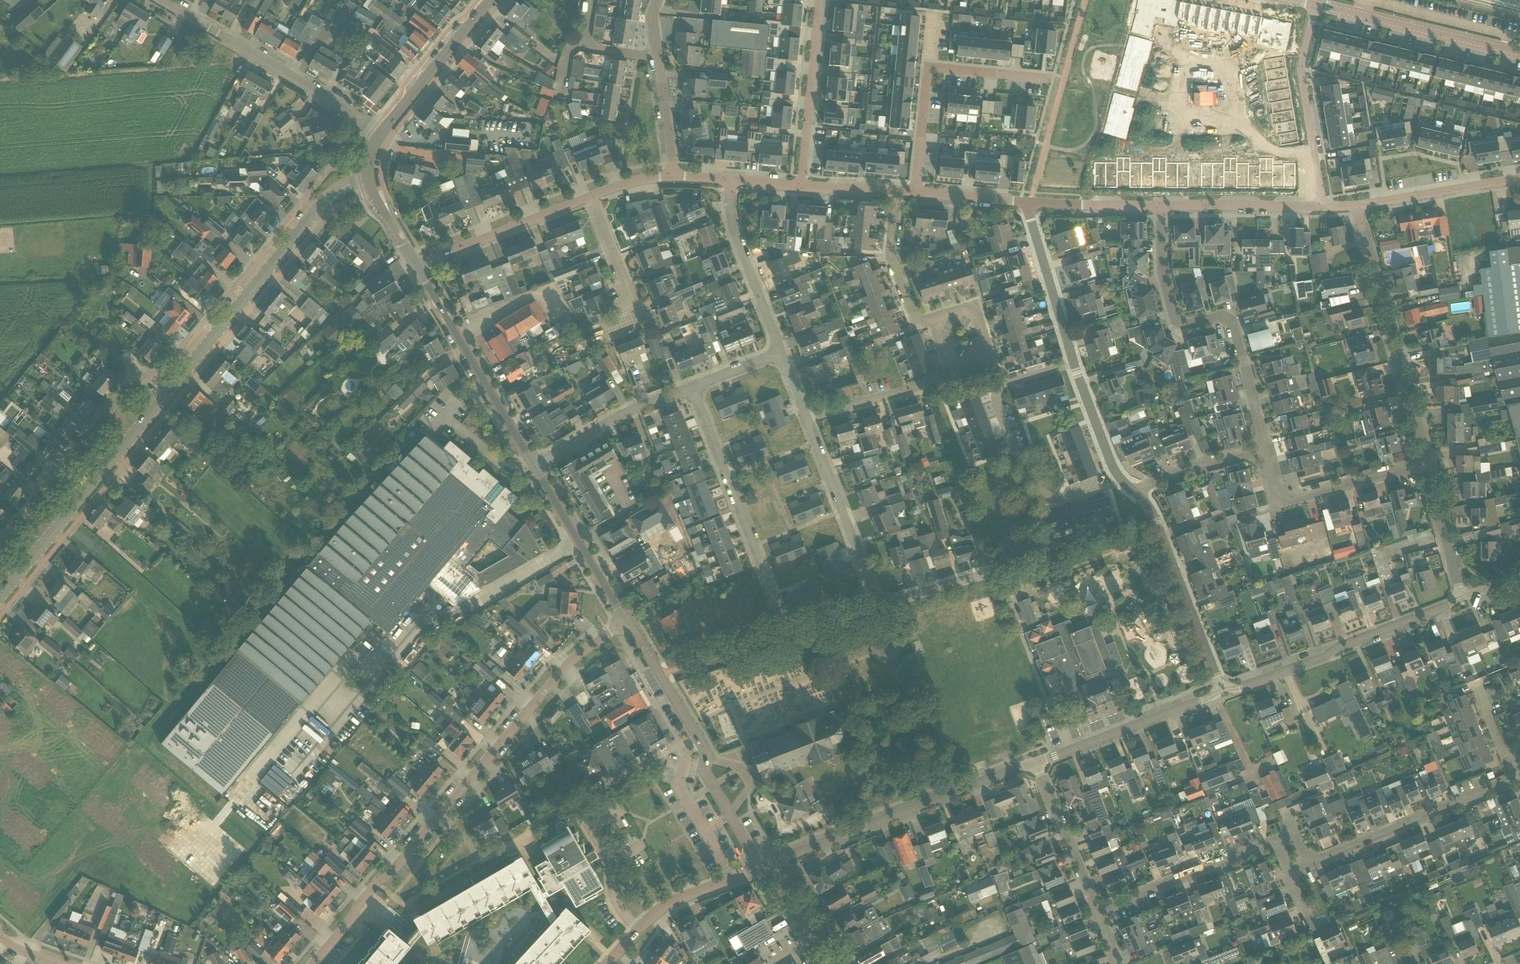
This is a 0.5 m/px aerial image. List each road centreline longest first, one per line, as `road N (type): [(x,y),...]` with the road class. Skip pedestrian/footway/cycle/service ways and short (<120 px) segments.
road 1 (residential): [(377,884),(567,665),(626,620)]
road 2 (residential): [(166,396),(314,211),(373,178)]
road 3 (residential): [(1265,449),(1232,322),(1175,319),(1162,271),(1160,206)]
road 4 (residential): [(761,867),(1035,762)]
road 5 (residential): [(1428,463),(1357,206)]
road 6 (residential): [(784,636),(691,387)]
road 7 (residential): [(0,598),(166,396)]
road 8 (residential): [(384,135),(163,0)]
road 9 (residential): [(1222,692),(1460,598)]
road 10 (residential): [(166,396),(142,381),(130,386),(0,548)]
road 11 (residential): [(535,465),(415,264)]
road 12 (residential): [(1306,866),(1519,775)]
road 13 (residential): [(1222,692),(1154,516),(1133,492)]
road 14 (residential): [(761,867),(660,672)]
road 15 (residential): [(1519,53),(1313,3)]
road 16 (residential): [(1001,385),(995,397),(1018,458),(1032,464),(1053,503),(1118,479)]
road 17 (residential): [(1326,207),(1301,76),(1313,3)]
road 18 (residential): [(879,607),(805,416)]
road 19 (residential): [(1428,463),(1291,500),(1278,489),(1265,449)]
road 20 (residential): [(1035,762),(1222,692)]
road 21 (residential): [(1278,841),(1099,913)]
road 22 (residential): [(592,198),(415,264)]
road 23 (residential): [(801,187),(820,0)]
road 24 (residential): [(606,963),(660,910),(761,867)]
road 25 (residential): [(781,354),(737,241),(731,182)]
road 26 (residential): [(674,178),(654,19),(661,0)]
road 27 (residential): [(626,620),(535,465)]
road 28 (residential): [(535,465),(642,404),(691,387)]
road 29 (residential): [(384,135),(492,0)]
road 30 (residential): [(377,884),(415,903),(526,839)]
road 31 (residential): [(1074,365),(1030,204)]
road 32 (residential): [(1326,207),(1160,206)]
road 33 (residential): [(1519,180),(1357,206)]
road 34 (residential): [(1099,913),(1035,762)]
road 35 (residential): [(805,416),(900,394),(952,371)]
road 36 (residential): [(931,319),(917,320),(891,252),(894,192)]
road 37 (residential): [(1133,492),(1265,449)]
road 38 (residential): [(1460,598),(1428,463)]
road 39 (residential): [(1160,206),(1030,204)]
road 40 (residential): [(660,672),(784,636)]
road 41 (residential): [(928,67),(914,194)]
road 42 (residential): [(928,67),(1052,79)]
road 43 (residential): [(1118,479),(1074,365)]
road 44 (residential): [(879,607),(996,576)]

